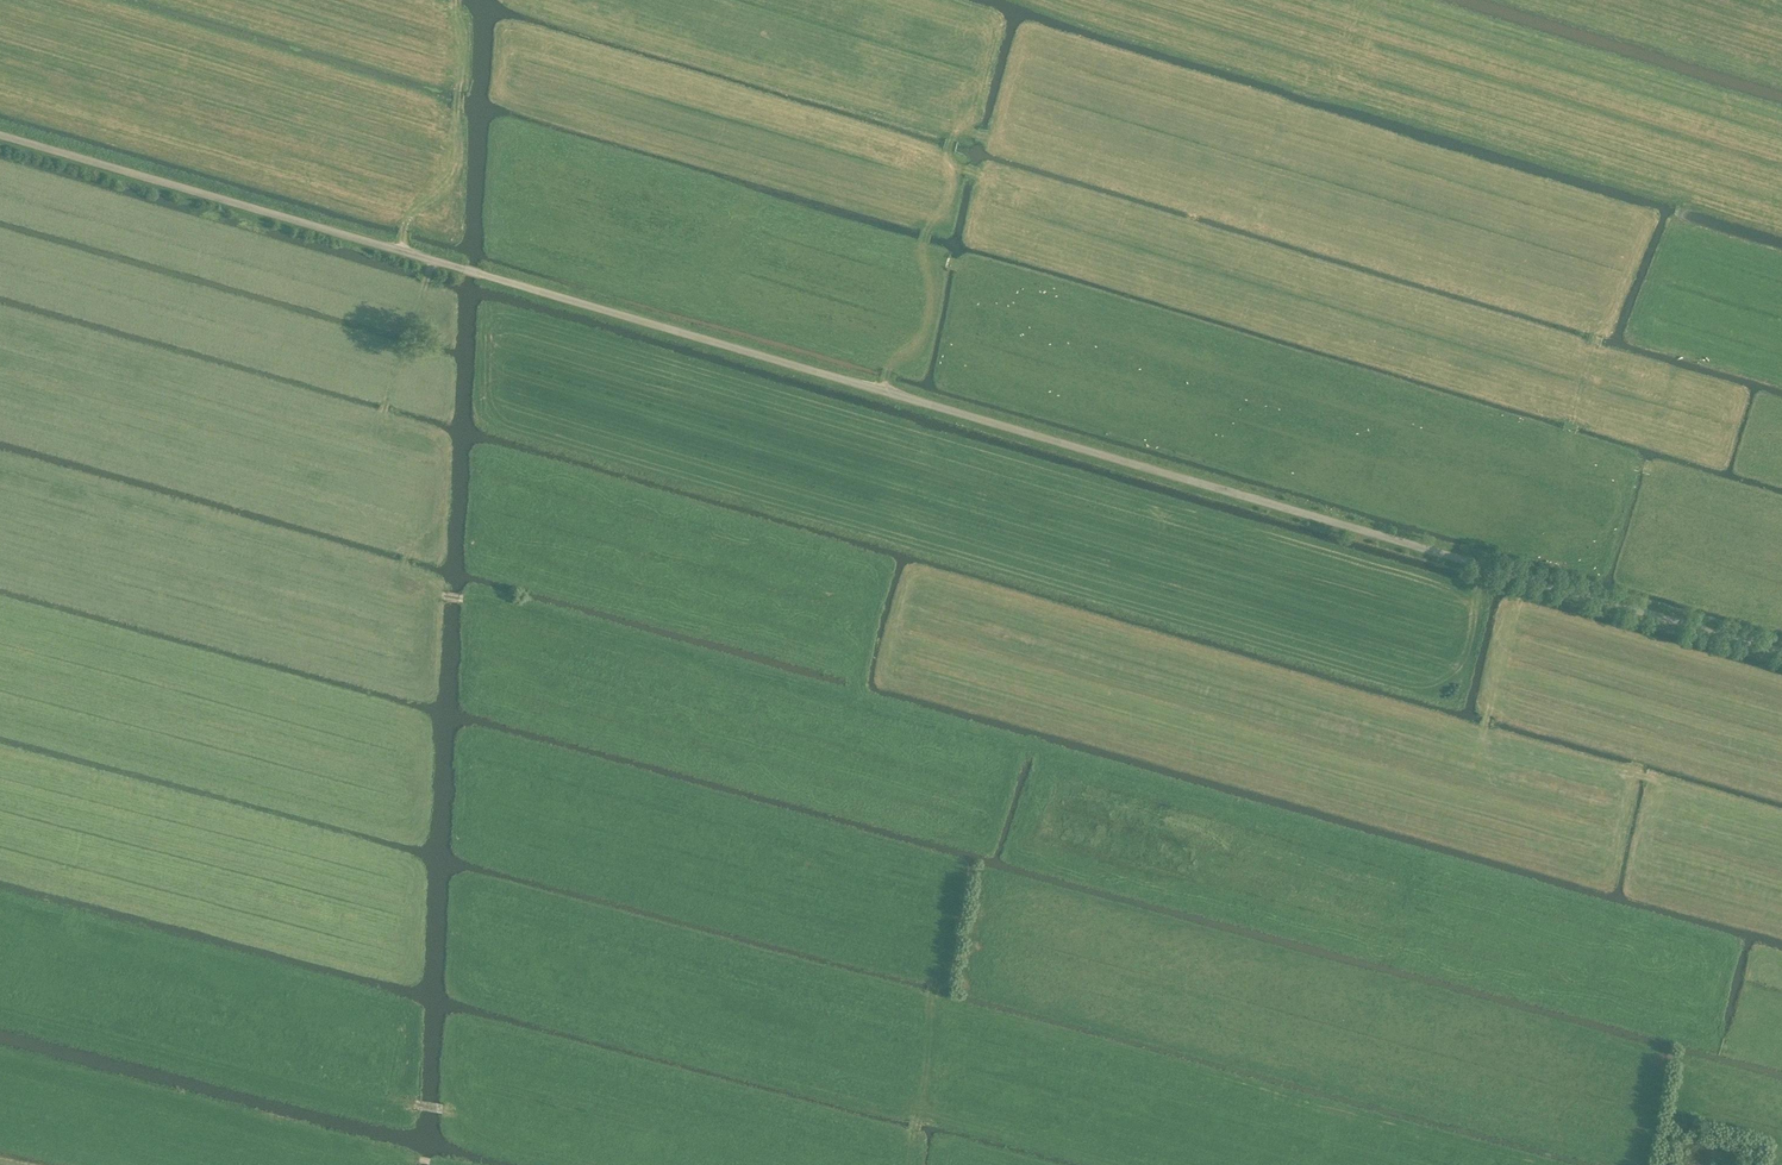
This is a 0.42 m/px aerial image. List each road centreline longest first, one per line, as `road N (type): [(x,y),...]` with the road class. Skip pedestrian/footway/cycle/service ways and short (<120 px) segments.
road 1 (unclassified): [(1781,654),(0,136)]

